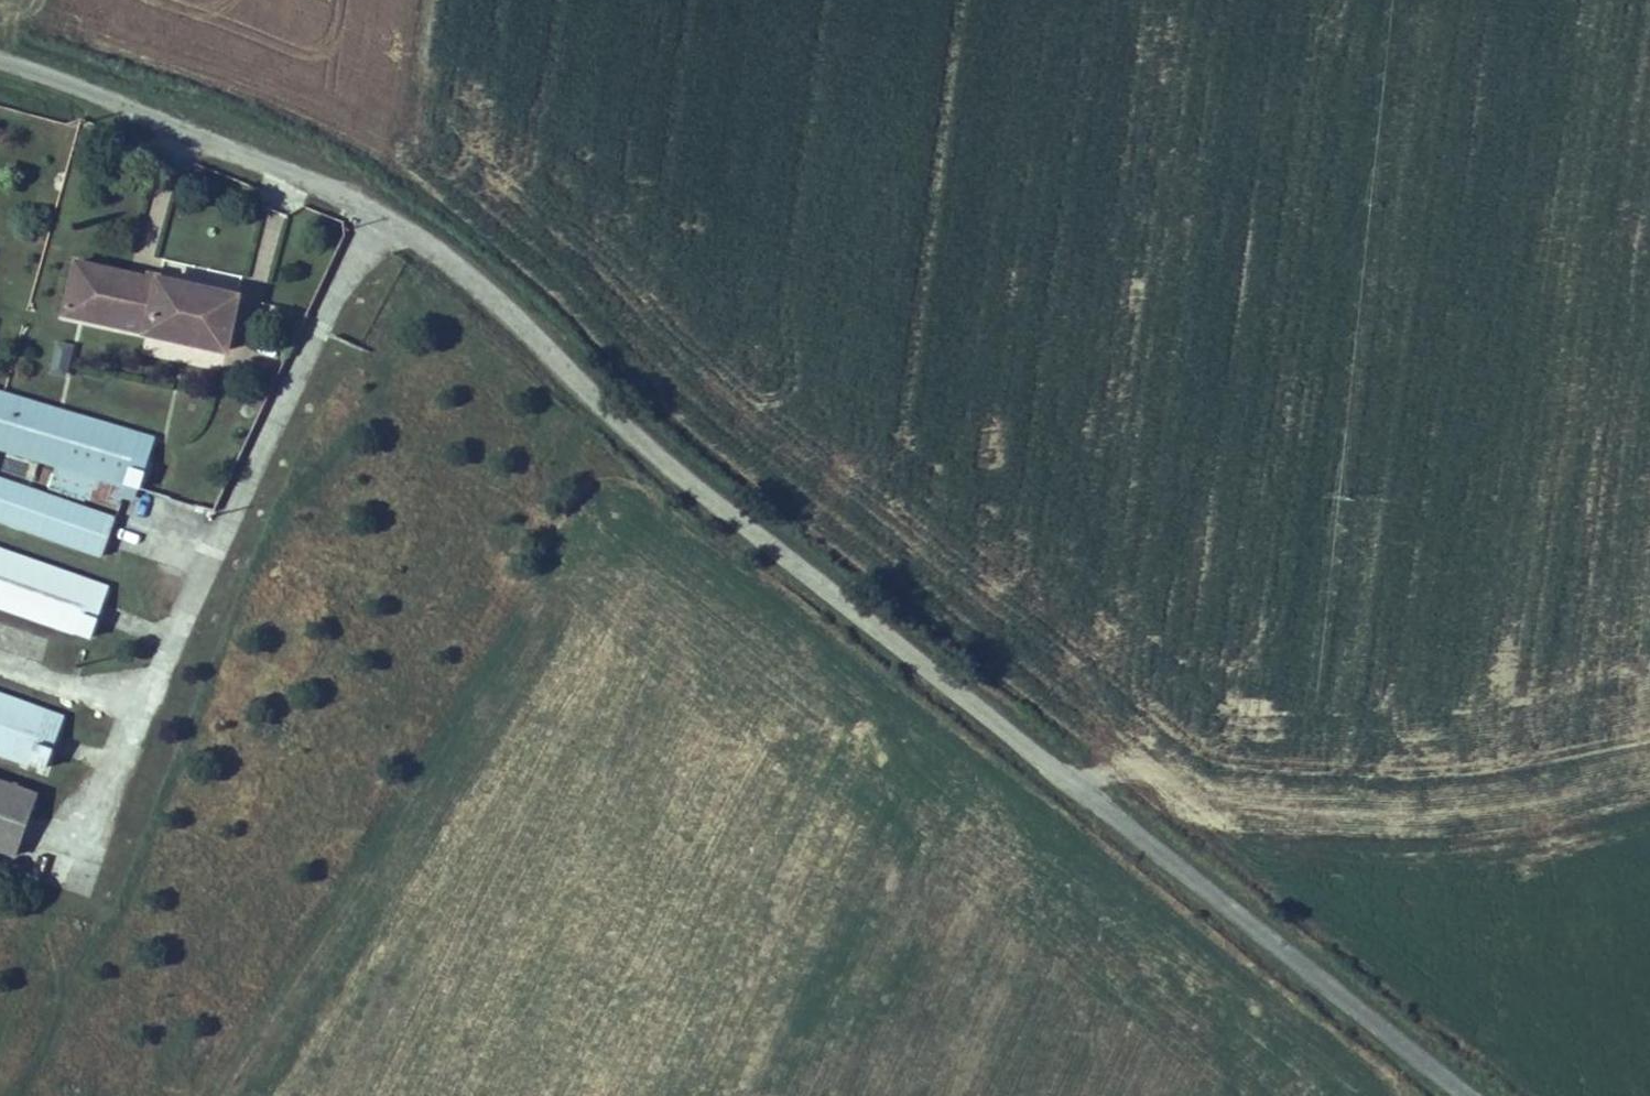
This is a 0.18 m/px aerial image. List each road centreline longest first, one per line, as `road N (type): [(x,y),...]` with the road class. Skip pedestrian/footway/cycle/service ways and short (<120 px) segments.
road 1 (unclassified): [(0,59),(205,129),(381,221),(489,289),(655,450),(1469,1095)]

